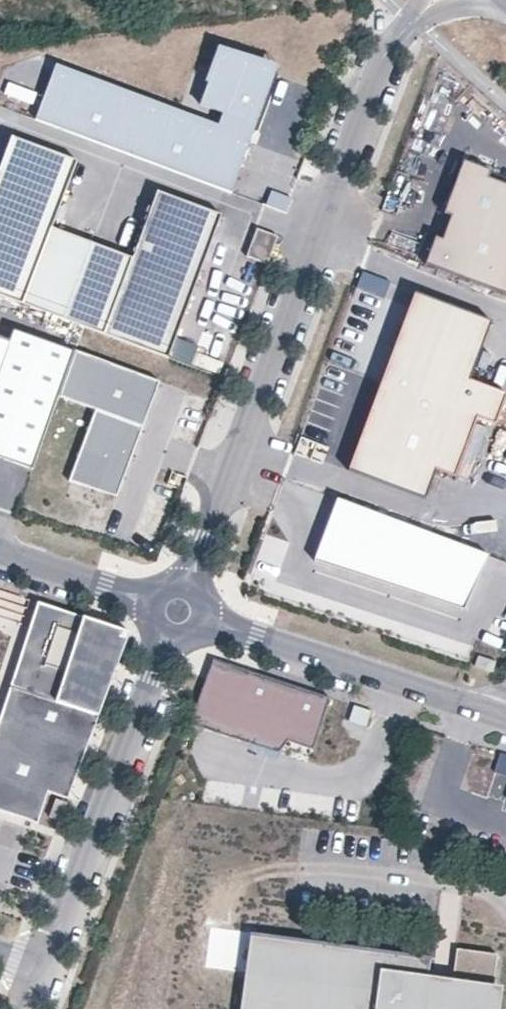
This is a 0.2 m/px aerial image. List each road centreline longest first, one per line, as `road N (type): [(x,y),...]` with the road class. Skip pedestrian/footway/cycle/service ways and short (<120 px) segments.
road 1 (residential): [(177,609),(379,67),(428,0)]
road 2 (residential): [(177,609),(40,968)]
road 3 (residential): [(505,719),(177,609)]
road 4 (residential): [(177,609),(0,548)]

